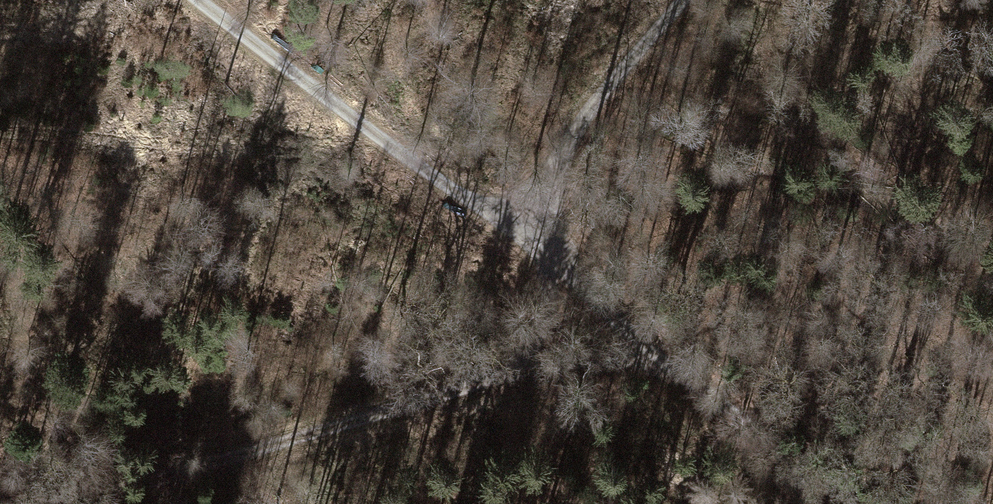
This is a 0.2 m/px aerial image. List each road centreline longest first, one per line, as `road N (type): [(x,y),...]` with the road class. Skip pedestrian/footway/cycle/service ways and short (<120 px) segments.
road 1 (track): [(87,503),(484,383),(530,348),(549,315),(558,263)]
road 2 (track): [(201,0),(422,171),(506,224)]
road 3 (track): [(506,224),(679,0)]
road 4 (track): [(811,503),(743,430),(653,357)]
road 5 (track): [(506,224),(558,263),(653,357)]
road 6 (track): [(484,383),(573,357),(653,357)]

